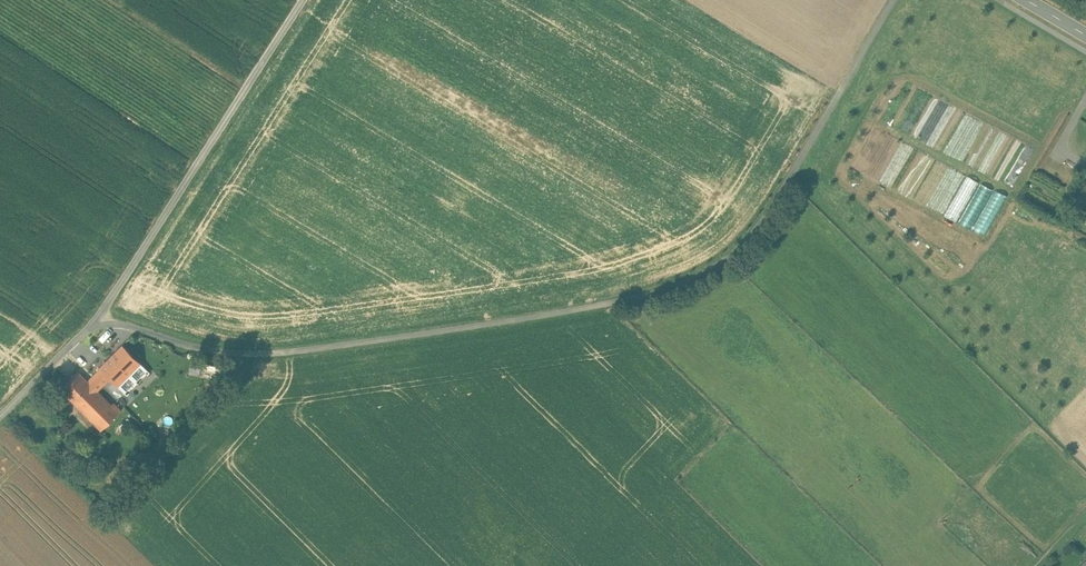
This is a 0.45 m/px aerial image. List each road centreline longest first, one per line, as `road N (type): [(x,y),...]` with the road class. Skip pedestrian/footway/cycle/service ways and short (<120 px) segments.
road 1 (unclassified): [(89,327),(118,324),(203,348),(282,353),(567,310),(697,276),(736,250),(771,210),(895,0)]
road 2 (unclassified): [(89,327),(303,0)]
road 3 (unclassified): [(0,416),(89,327)]

